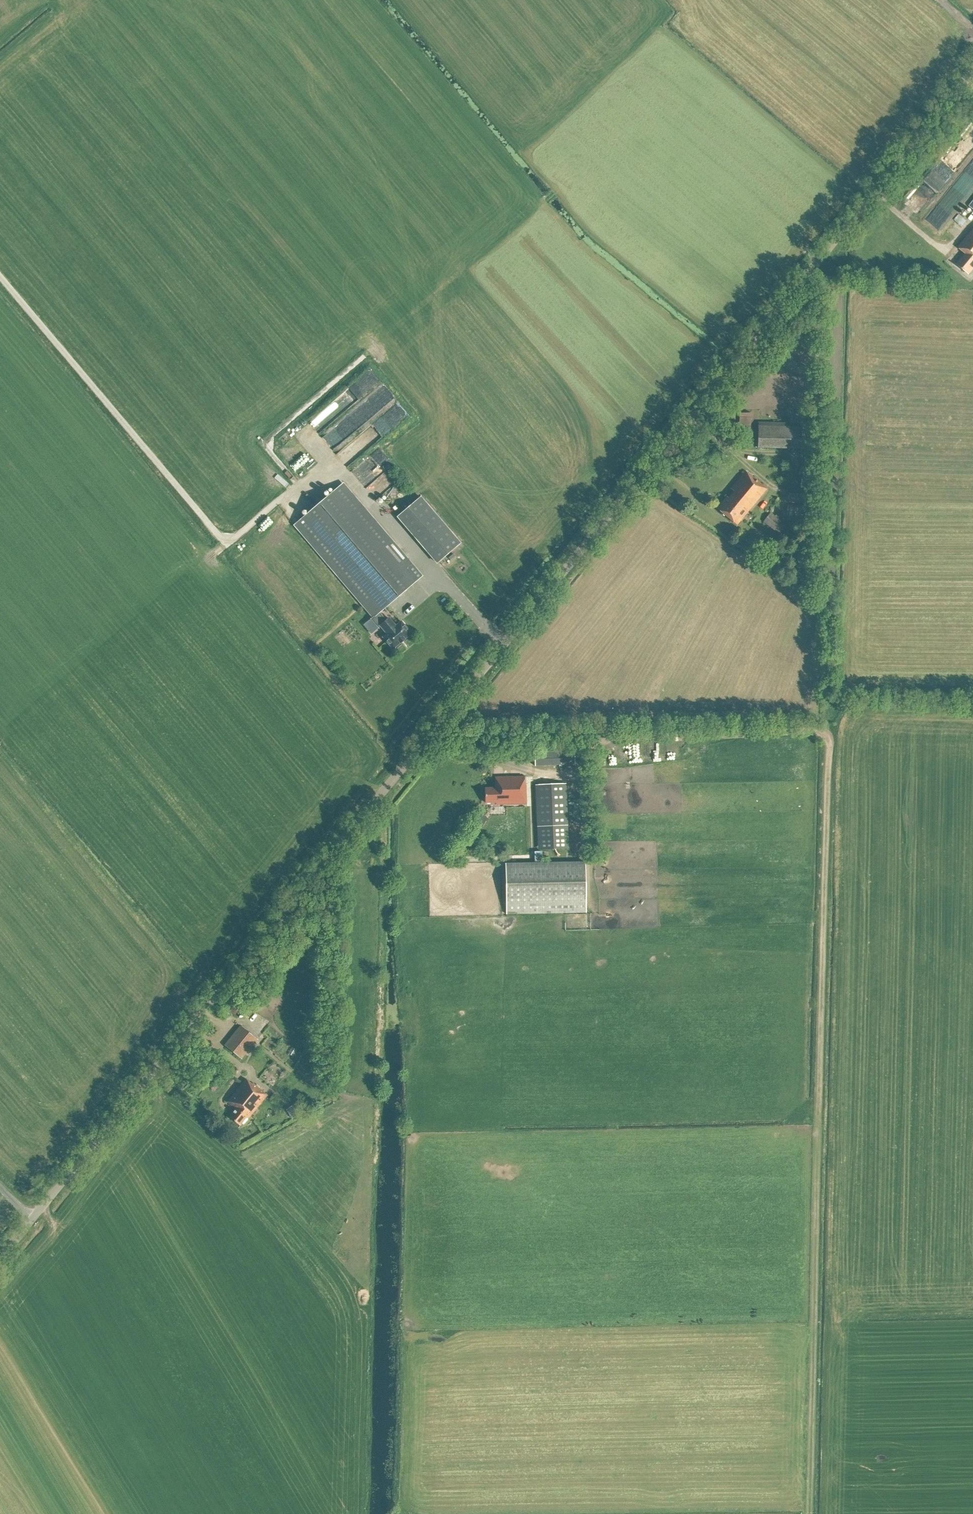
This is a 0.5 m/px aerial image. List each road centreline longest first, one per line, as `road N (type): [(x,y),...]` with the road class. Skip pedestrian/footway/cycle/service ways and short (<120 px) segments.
road 1 (tertiary): [(32,1218),(972,73)]
road 2 (track): [(810,1513),(830,742),(811,731),(596,741),(575,771),(535,771),(462,754),(430,735)]
road 3 (track): [(825,734),(832,719),(839,273),(825,255)]

